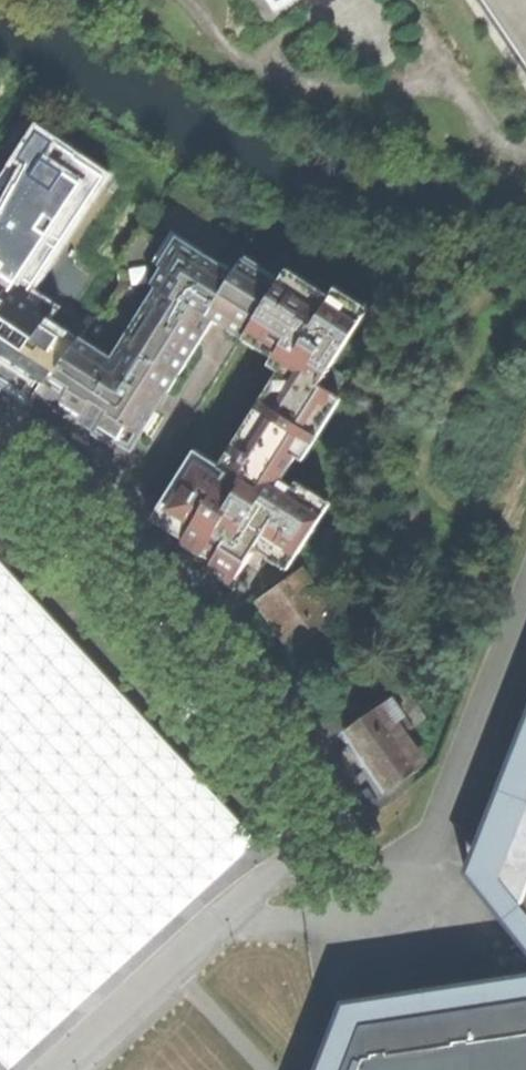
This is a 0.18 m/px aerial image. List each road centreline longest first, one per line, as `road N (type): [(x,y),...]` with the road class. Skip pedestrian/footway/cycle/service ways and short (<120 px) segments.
road 1 (residential): [(0,418),(48,449),(171,585),(317,798),(315,832),(282,867),(49,1069)]

